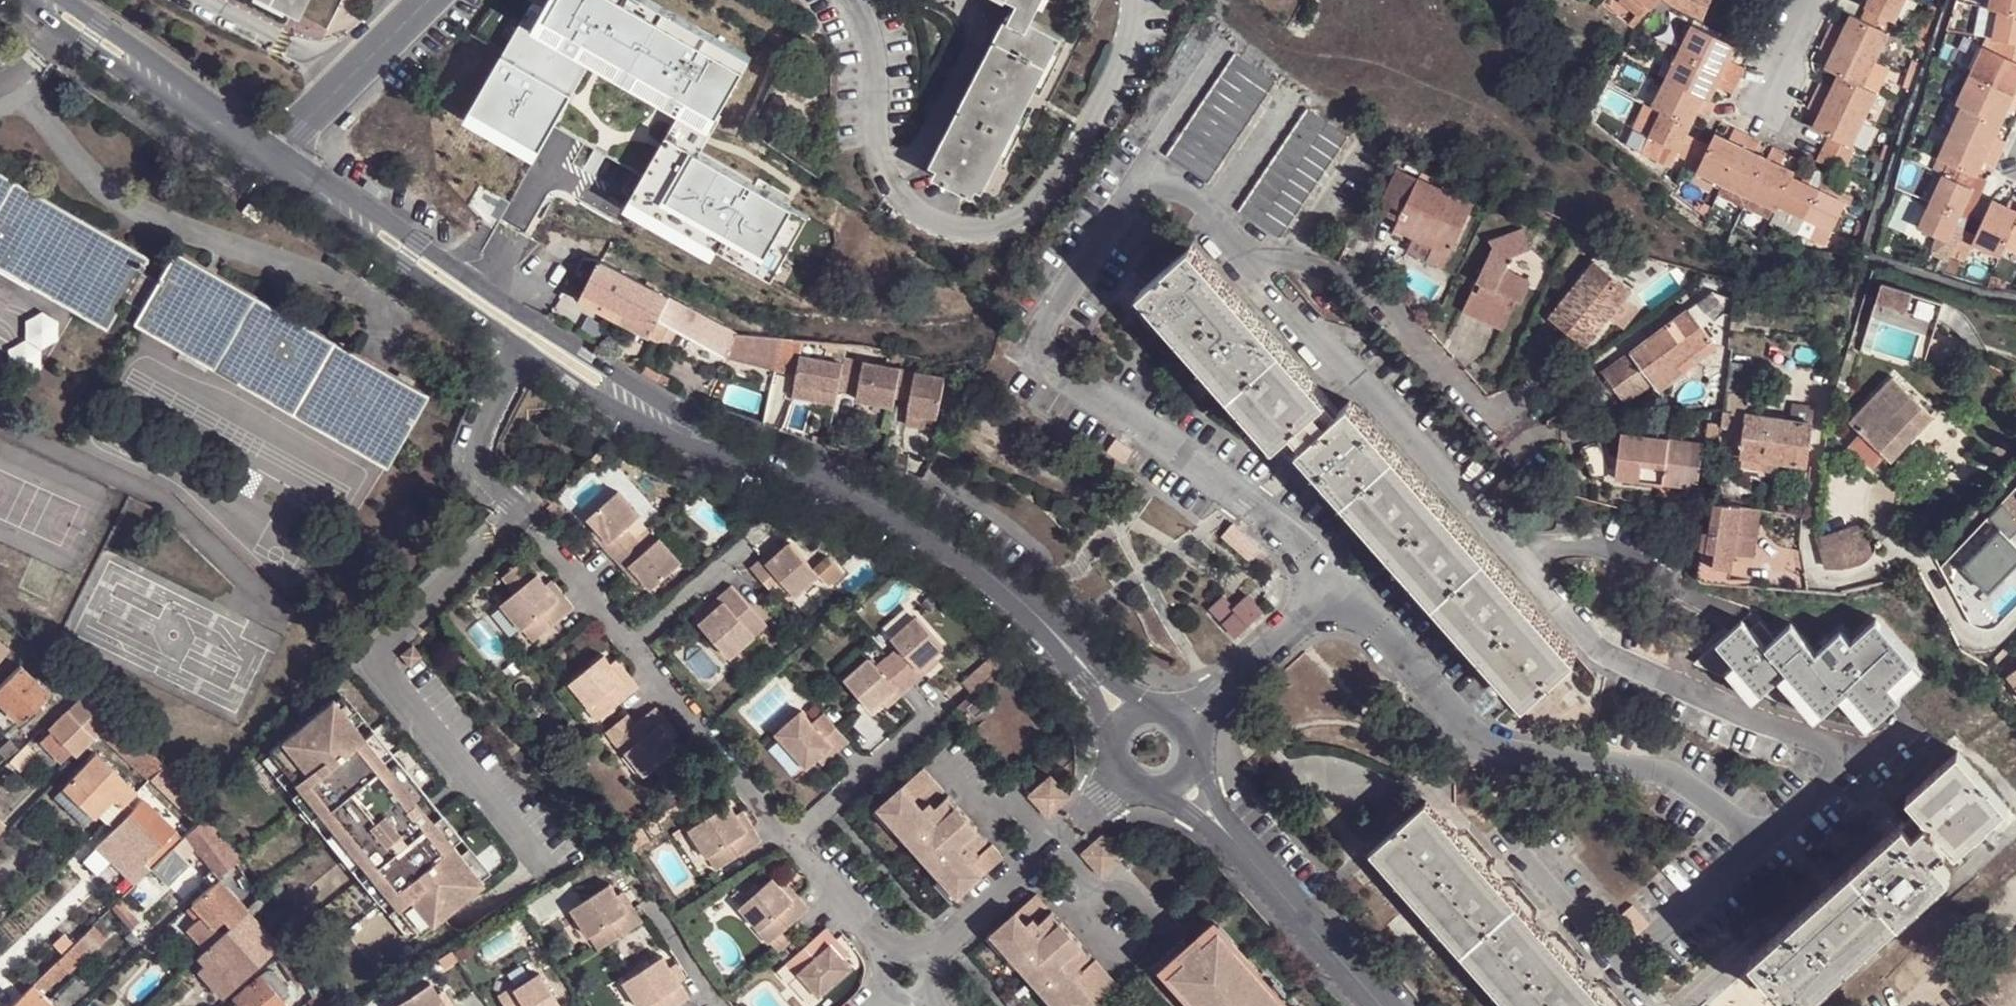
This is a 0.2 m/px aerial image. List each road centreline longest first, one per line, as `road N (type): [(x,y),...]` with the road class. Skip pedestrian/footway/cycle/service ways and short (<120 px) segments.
road 1 (residential): [(1185,722),(1327,589),(1280,527),(1053,370),(1040,349),(1144,167),(1185,193),(1243,257),(1292,255),(1342,274),(1388,310),(1471,411),(1514,423)]
road 2 (residential): [(522,513),(384,652),(384,669),(549,867)]
road 3 (residential): [(732,457),(894,515),(982,575),(1092,675)]
road 4 (residential): [(258,169),(522,345)]
road 5 (residential): [(536,321),(277,150)]
road 6 (residential): [(277,150),(90,18),(49,8)]
road 7 (residential): [(49,8),(84,51),(258,169)]
road 8 (residential): [(1124,781),(928,958)]
road 9 (residential): [(793,838),(628,644)]
road 10 (residential): [(522,345),(686,442),(732,457)]
road 11 (residential): [(732,457),(536,321)]
road 12 (residential): [(277,150),(430,0)]
road 13 (residential): [(1384,1005),(1243,848)]
road 14 (residential): [(522,513),(490,483),(476,436),(522,345)]
road 15 (residential): [(936,715),(793,838)]
road 16 (residential): [(628,644),(522,513)]
road 17 (residential): [(746,544),(628,644)]
road 18 (residential): [(893,951),(793,838)]

